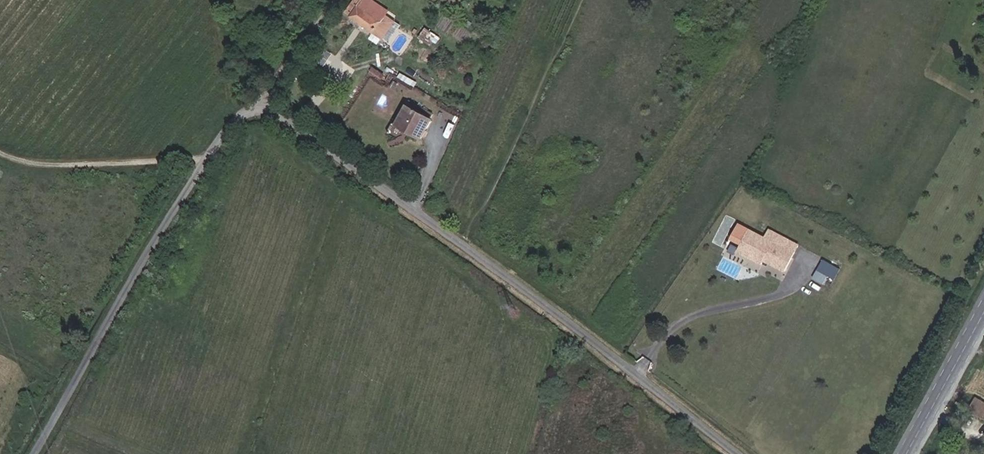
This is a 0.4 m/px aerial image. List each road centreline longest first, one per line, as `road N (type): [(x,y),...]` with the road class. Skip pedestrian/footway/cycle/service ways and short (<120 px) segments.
road 1 (unclassified): [(742,453),(276,110)]
road 2 (unclassified): [(39,453),(126,286),(204,164)]
road 3 (track): [(0,153),(40,163),(204,164)]
road 4 (secondary): [(983,320),(910,453)]
road 5 (unclassified): [(276,110),(361,0)]

